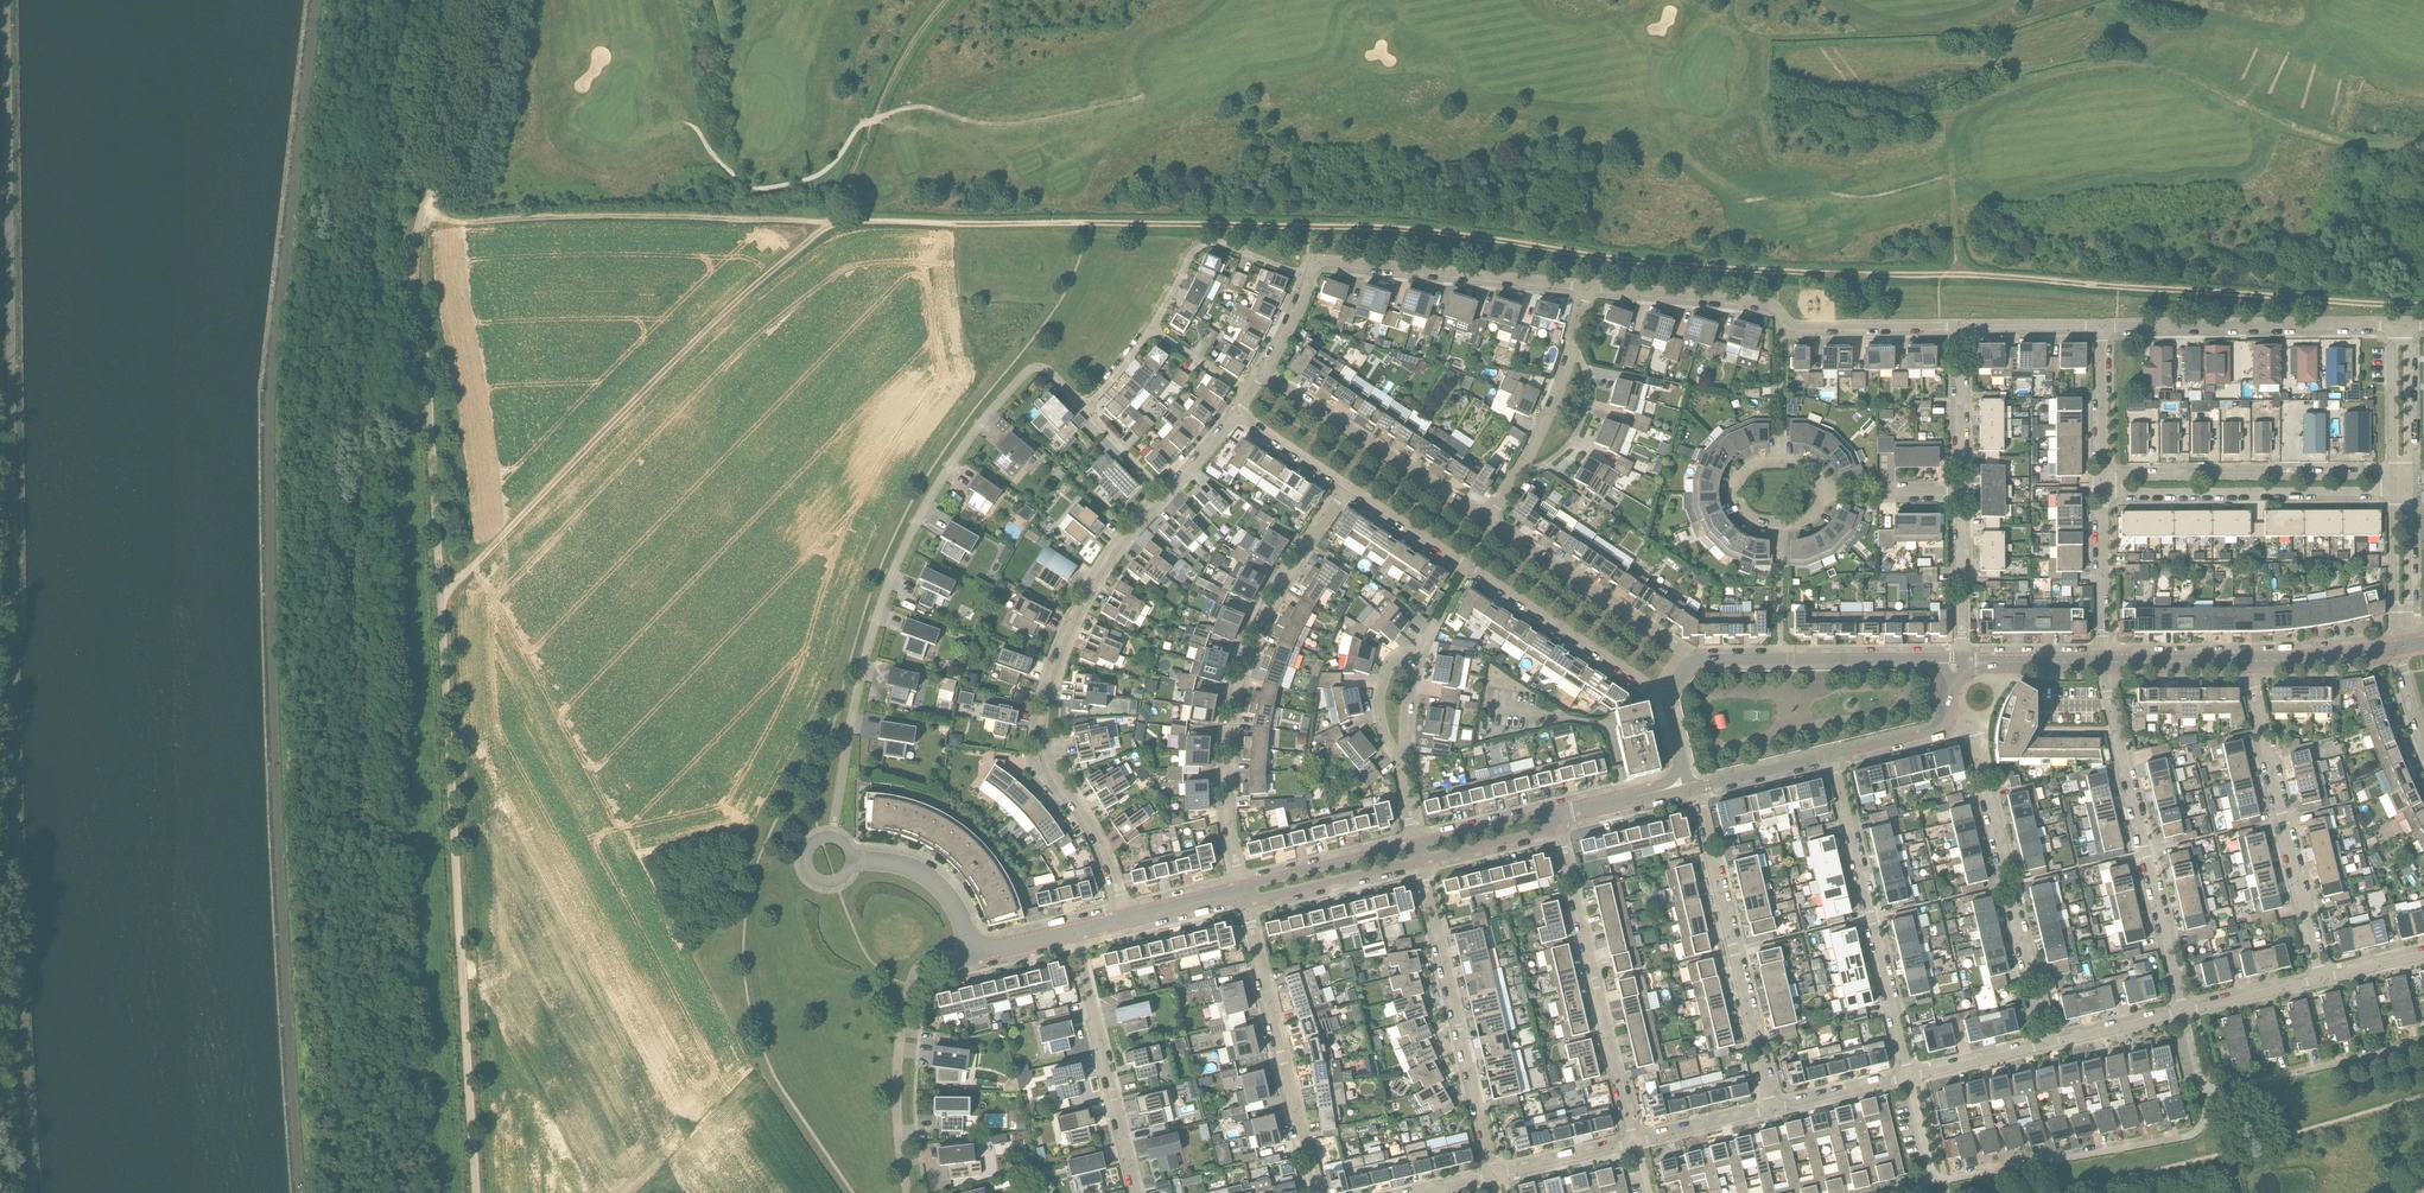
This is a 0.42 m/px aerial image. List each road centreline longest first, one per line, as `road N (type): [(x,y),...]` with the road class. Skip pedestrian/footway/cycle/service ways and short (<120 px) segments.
road 1 (track): [(2423,304),(1966,273),(1778,270),(1411,227),(1090,220)]
road 2 (unclassified): [(474,0),(446,140),(408,253),(426,382),(476,1192)]
road 3 (track): [(1090,220),(420,218)]
road 4 (residential): [(832,832),(873,629),(935,490),(1031,370),(1085,414)]
road 5 (track): [(831,219),(743,293),(452,585),(439,589)]
road 6 (residential): [(1129,920),(1104,849),(1047,759),(1044,730),(1082,607),(1168,497)]
road 7 (residential): [(1243,893),(1226,793),(1236,694),(1271,604),(1346,487)]
road 8 (residential): [(1346,487),(1666,698)]
road 9 (residential): [(1590,288),(1754,303),(1802,329),(1963,327)]
road 10 (track): [(2071,1192),(2423,1094)]
road 11 (residential): [(2104,663),(2189,1016)]
road 12 (residential): [(2046,1046),(1971,733),(1948,711)]
road 13 (residential): [(1637,1143),(1557,819)]
road 14 (residential): [(2249,661),(2322,985)]
road 15 (residential): [(1694,788),(1773,1109)]
road 16 (residential): [(1912,1074),(1831,756)]
road 17 (residential): [(1420,859),(1497,1176)]
road 18 (residential): [(1243,893),(1313,1192)]
road 19 (residential): [(2207,1095),(2208,1117),(2189,1138),(1939,1180)]
road 20 (residential): [(1308,278),(1324,260),(1590,288)]
road 21 (residential): [(2101,328),(2391,326)]
road 22 (residential): [(2104,493),(2393,492)]
road 23 (residential): [(2393,476),(2104,476)]
road 24 (residential): [(974,954),(929,972),(910,1001),(901,1101),(906,1192)]
road 25 (tertiary): [(1961,659),(1693,660)]
road 26 (residential): [(1487,524),(1263,377)]
road 27 (residential): [(1135,1192),(1077,932)]
road 28 (residential): [(1487,524),(1543,432),(1590,288)]
road 29 (track): [(831,219),(917,36),(947,0)]
road 30 (residential): [(1693,660),(1487,524)]
road 31 (residential): [(1824,491),(1817,512),(1792,523),(1755,520),(1735,492),(1740,475),(1763,464),(1802,464),(1822,484)]
road 32 (residential): [(2207,1095),(2423,1044)]
road 33 (residential): [(1308,278),(1204,246),(1151,329)]
road 34 (residential): [(1243,893),(1261,898),(1420,859)]
road 35 (residential): [(1416,844),(1256,883),(1243,893)]
road 36 (residential): [(2104,663),(2104,493)]
road 37 (residential): [(1961,659),(1964,492)]
road 38 (residential): [(974,954),(962,915),(935,882),(899,863),(857,859)]
road 39 (residential): [(1964,492),(1963,327)]
road 40 (tertiary): [(2249,661),(2401,647)]
road 41 (residential): [(2391,326),(2393,476)]
road 42 (residential): [(2409,476),(2408,326)]
road 43 (residential): [(2104,476),(2101,328)]
road 44 (residential): [(2189,1016),(2046,1046)]
road 45 (tertiary): [(2104,663),(2249,661)]
road 46 (residential): [(1557,819),(1537,816),(1416,844)]
road 47 (residential): [(1420,859),(1540,831),(1557,819)]
road 48 (residential): [(1497,1176),(1637,1143)]
road 49 (residential): [(1773,1109),(1912,1074)]
road 50 (tertiary): [(1961,659),(2104,663)]
road 51 (tertiary): [(1694,788),(1831,756)]
road 52 (residential): [(1557,819),(1694,788)]
road 53 (residential): [(1773,1109),(1637,1143)]
road 54 (residential): [(1824,491),(1964,492)]
road 55 (residential): [(1963,327),(2101,328)]
road 56 (residential): [(2046,1046),(1912,1074)]
road 57 (residential): [(2189,1016),(2322,985)]
road 58 (residential): [(1417,654),(1392,662),(1378,698),(1383,733),(1404,761)]
road 59 (tertiary): [(1831,756),(1937,730),(1948,711)]
road 60 (residential): [(1238,415),(1346,487)]
road 61 (residential): [(832,832),(804,848),(811,881),(837,886),(857,859)]
road 62 (residential): [(1151,329),(1250,398)]
road 63 (residential): [(2401,610),(2409,599),(2409,492)]

